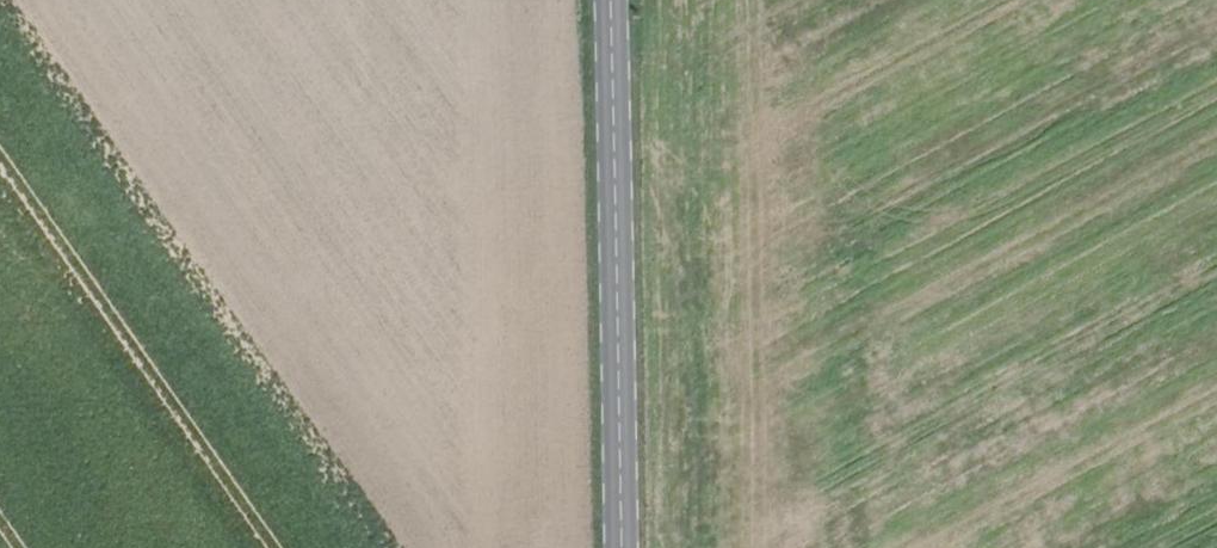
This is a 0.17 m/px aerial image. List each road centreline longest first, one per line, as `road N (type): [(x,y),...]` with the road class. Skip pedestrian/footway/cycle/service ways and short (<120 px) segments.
road 1 (secondary): [(629,547),(618,0)]

